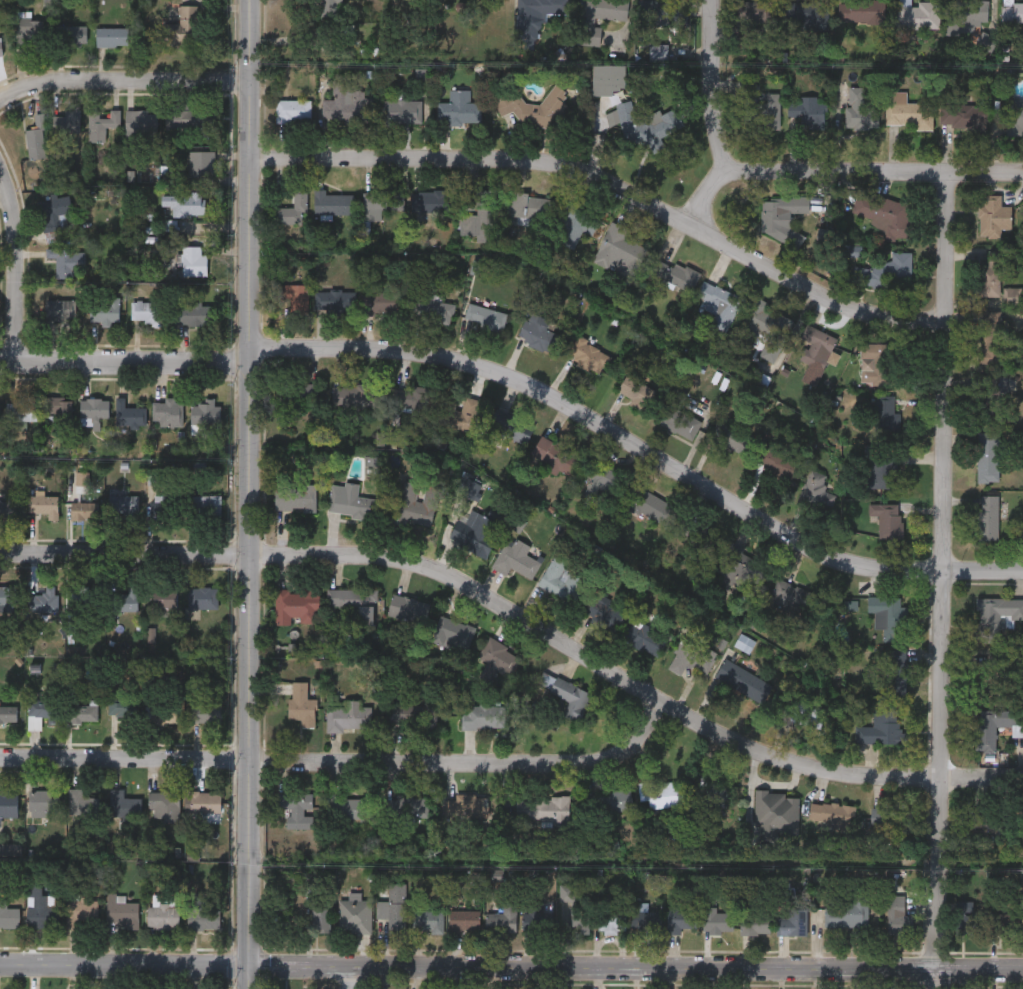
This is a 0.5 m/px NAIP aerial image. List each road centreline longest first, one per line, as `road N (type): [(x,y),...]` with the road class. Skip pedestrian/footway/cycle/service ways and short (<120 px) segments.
road 1 (residential): [(1022,781),(842,775),(776,758),(651,703),(428,563),(355,553),(0,552)]
road 2 (tertiary): [(245,0),(244,988)]
road 3 (residential): [(1022,567),(876,567),(833,558),(569,404),(466,362),(245,347)]
road 4 (residential): [(940,173),(943,373),(928,964)]
road 5 (residential): [(1022,965),(244,964)]
road 6 (residential): [(943,338),(850,307),(663,212),(534,166),(245,159)]
road 7 (residential): [(651,703),(622,758),(603,772),(569,776),(463,766),(0,757)]
road 8 (residential): [(1022,171),(735,169),(722,173),(684,221)]
road 9 (residential): [(245,91),(59,89),(0,107)]
road 10 (residential): [(245,367),(0,365)]
road 11 (tertiary): [(244,964),(0,963)]
road 12 (residential): [(19,365),(22,238),(0,157)]
road 13 (residential): [(722,173),(709,98),(710,0)]

